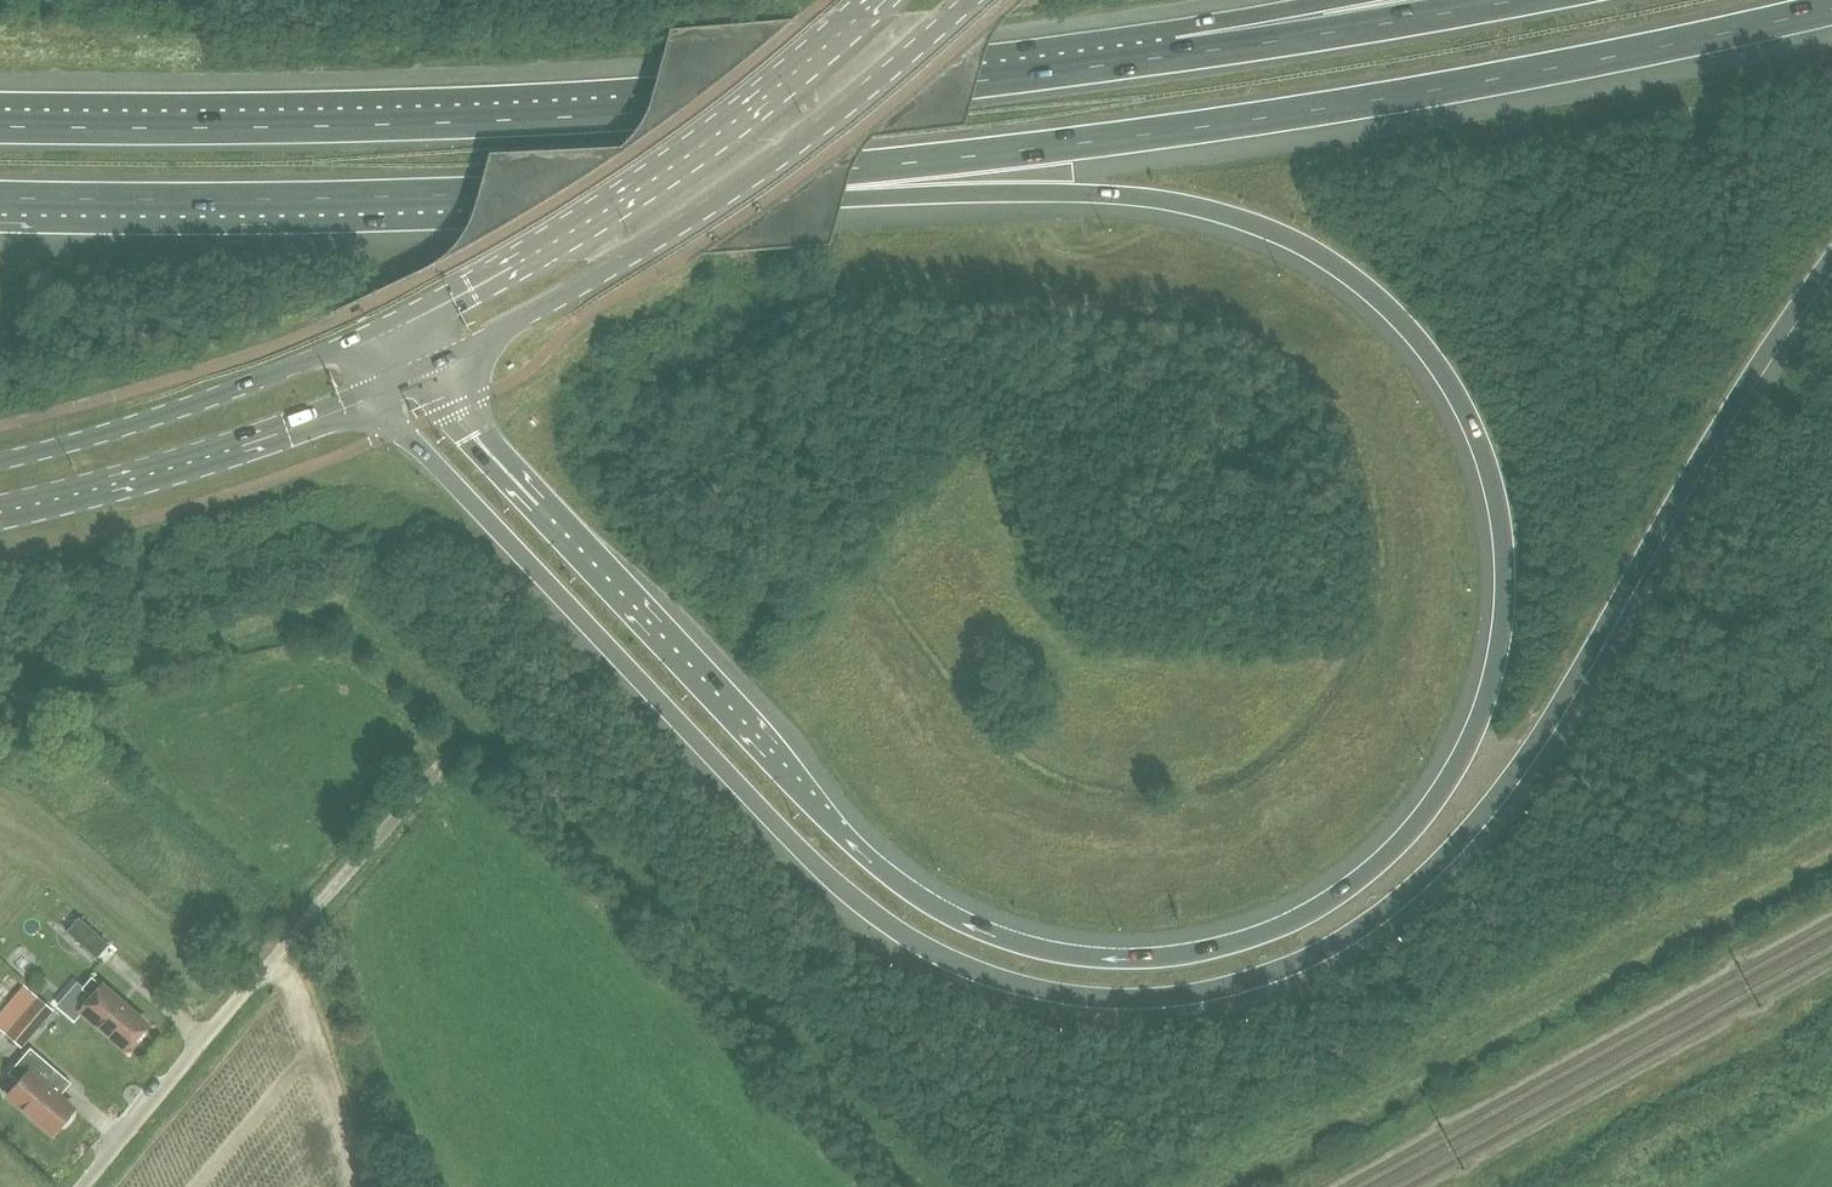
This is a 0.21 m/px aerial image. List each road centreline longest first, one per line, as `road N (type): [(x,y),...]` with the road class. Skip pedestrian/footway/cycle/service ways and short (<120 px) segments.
road 1 (motorway): [(703,184),(1160,200),(1276,231),(1320,254),(1397,315),(1454,386),(1483,451),(1505,591),(1485,709),(1435,803),(1398,846),(1315,913),(1200,954),(1145,959),(1046,952),(983,932),(926,903),(827,823),(463,439),(417,371)]
road 2 (motorway): [(375,387),(402,431),(837,876),(892,923),(953,957),(1045,985),(1162,994),(1261,975),(1349,934),(1422,878),(1514,774),(1715,430),(1831,260)]
road 3 (motorway): [(703,184),(1194,129),(1831,10)]
road 4 (motorway): [(1002,73),(644,108),(327,122),(0,121)]
road 5 (motorway): [(0,199),(375,201),(703,184)]
road 6 (primary): [(417,371),(671,233),(808,136),(970,0)]
road 7 (primary): [(862,0),(660,165),(374,330)]
road 8 (unclassified): [(82,1186),(443,758)]
road 9 (motorway): [(1527,0),(1002,73)]
road 10 (primary): [(374,330),(110,433),(0,461)]
road 11 (primary): [(0,503),(134,470),(375,387)]
road 12 (motorway): [(1337,0),(1002,73)]

